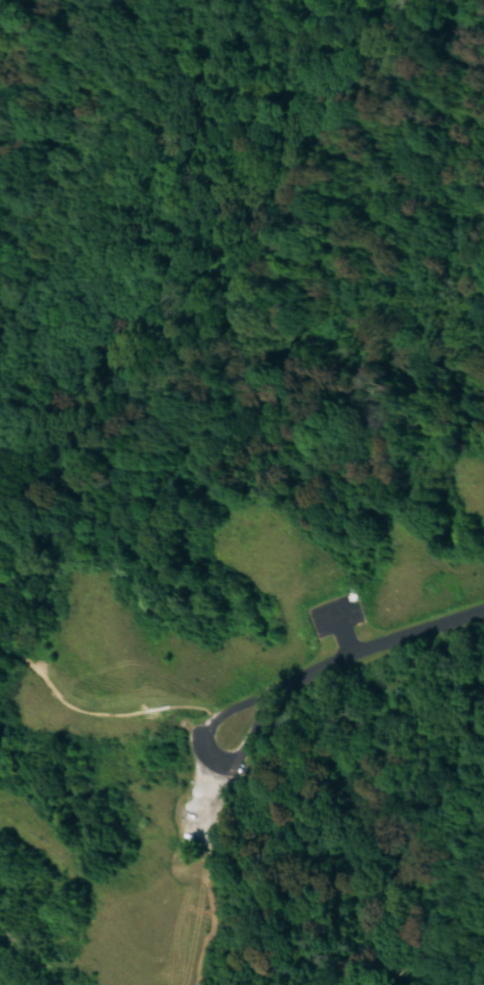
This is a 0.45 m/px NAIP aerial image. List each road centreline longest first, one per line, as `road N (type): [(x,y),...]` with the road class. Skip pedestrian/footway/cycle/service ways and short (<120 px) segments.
road 1 (residential): [(483,609),(354,653),(217,720)]
road 2 (residential): [(217,720),(203,727),(201,739),(210,758),(226,765),(243,751),(273,691)]

